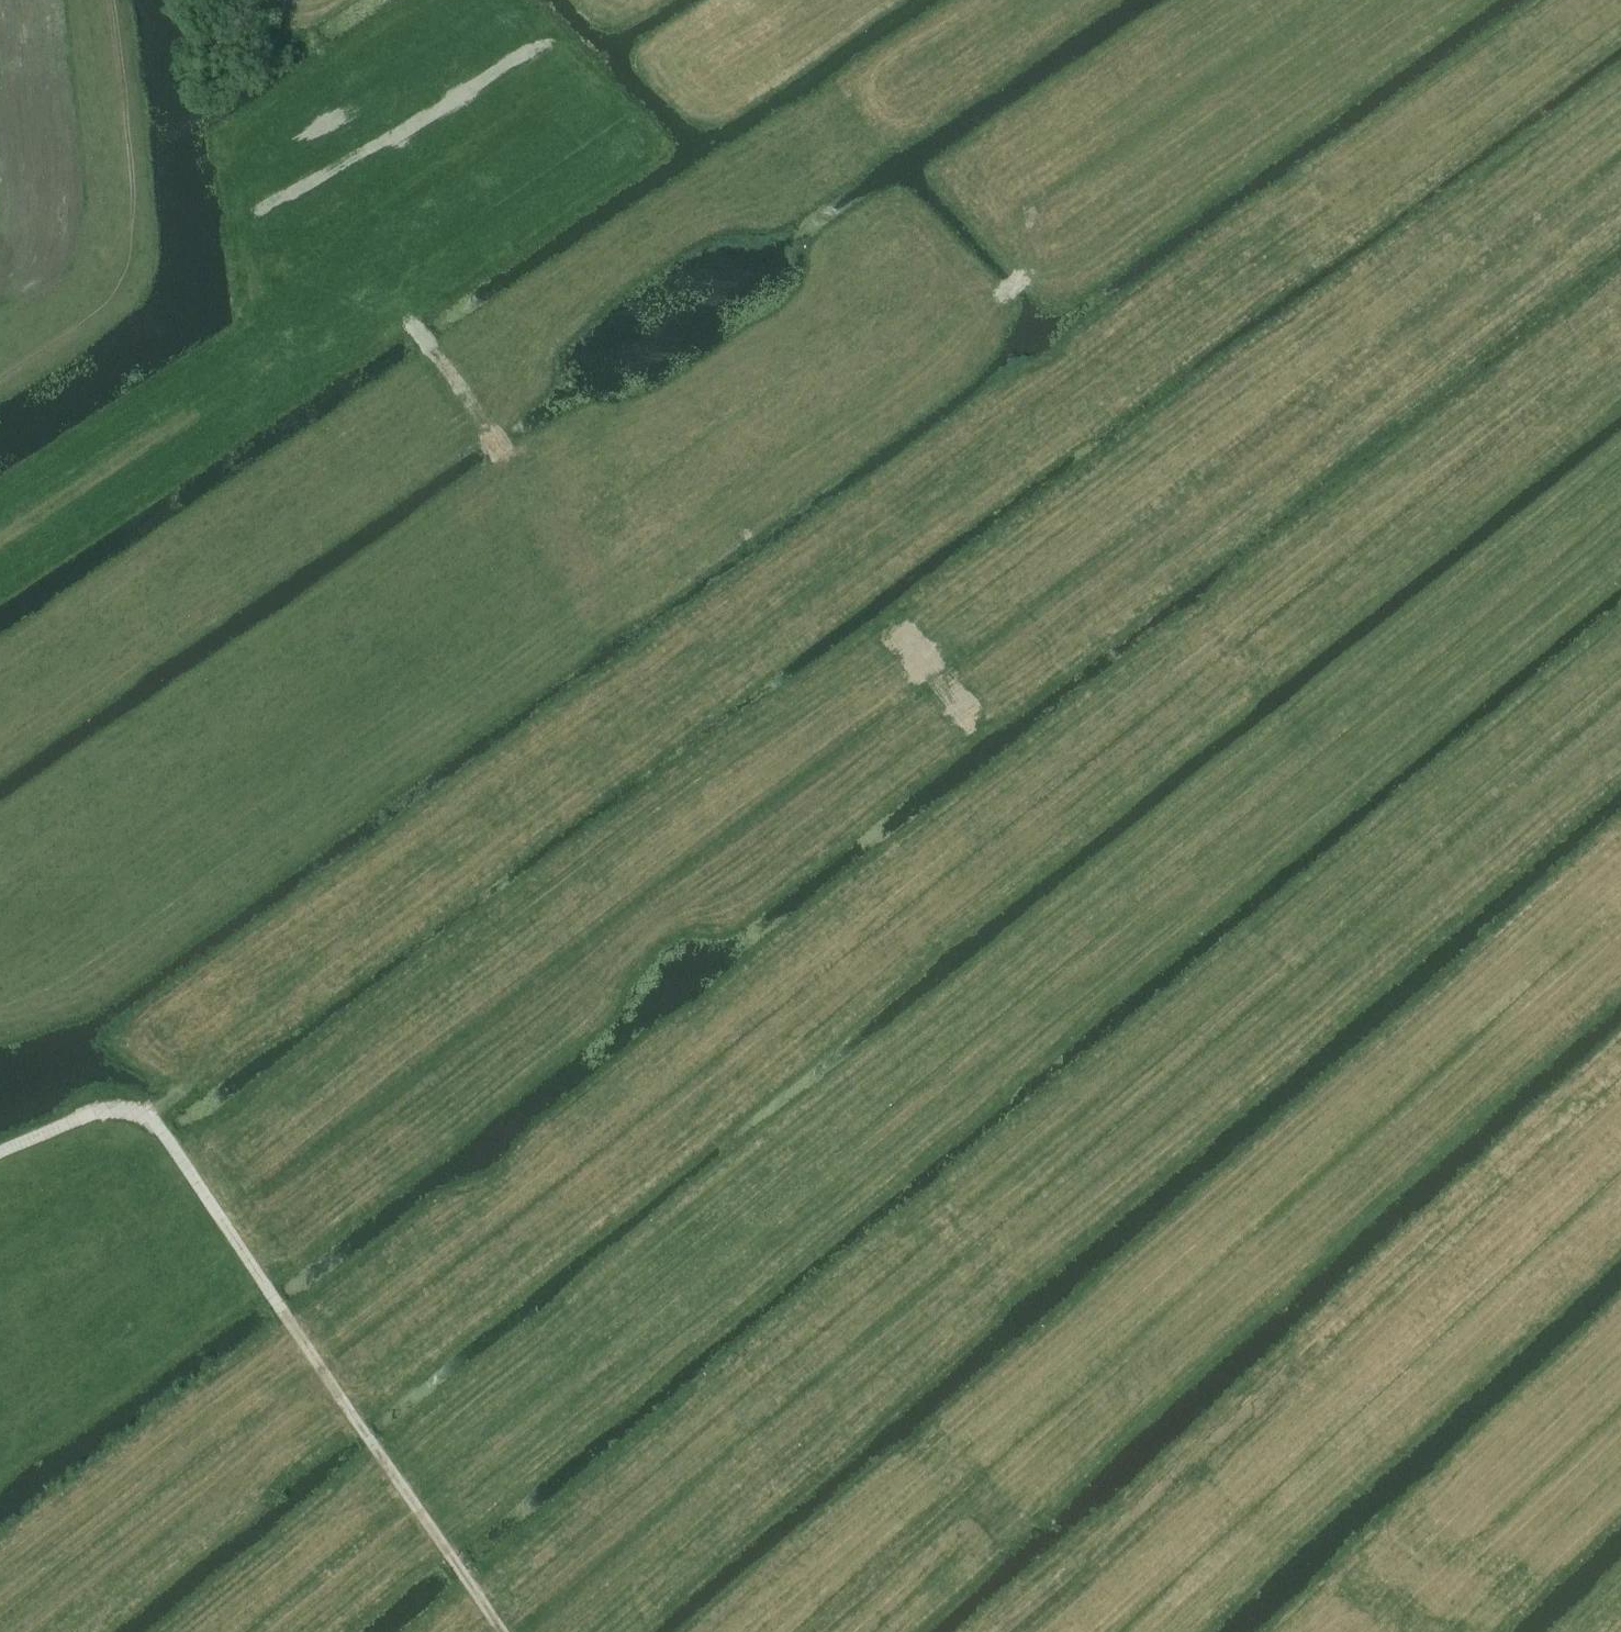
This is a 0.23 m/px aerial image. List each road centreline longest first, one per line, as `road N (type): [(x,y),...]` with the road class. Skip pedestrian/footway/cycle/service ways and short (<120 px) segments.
road 1 (track): [(0,1154),(92,1116),(126,1112),(156,1123),(502,1631)]

